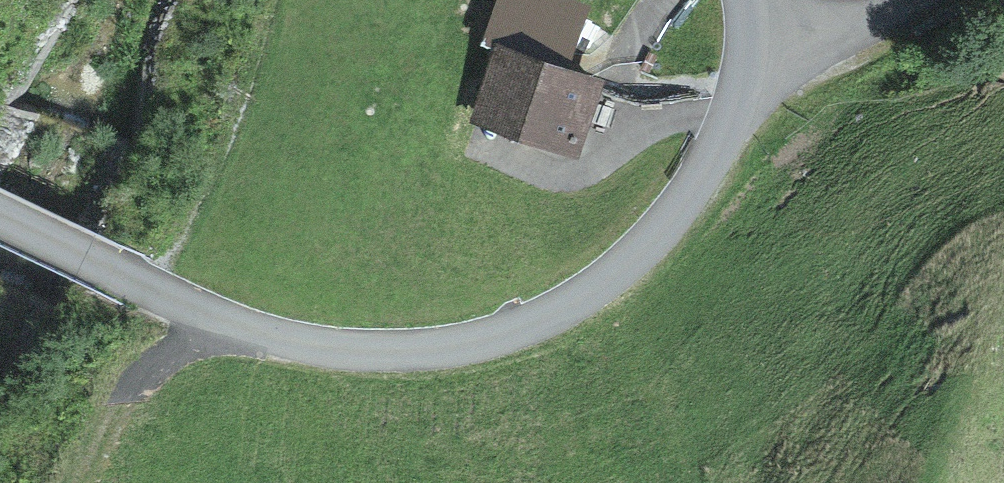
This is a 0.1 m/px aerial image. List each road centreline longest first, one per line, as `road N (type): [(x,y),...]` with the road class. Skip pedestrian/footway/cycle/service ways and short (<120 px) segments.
road 1 (unclassified): [(746,0),(770,56),(680,215),(567,310),(411,359),(269,343),(0,212)]
road 2 (track): [(230,323),(183,345),(140,380),(74,482)]
road 3 (track): [(929,0),(896,30),(770,56)]

